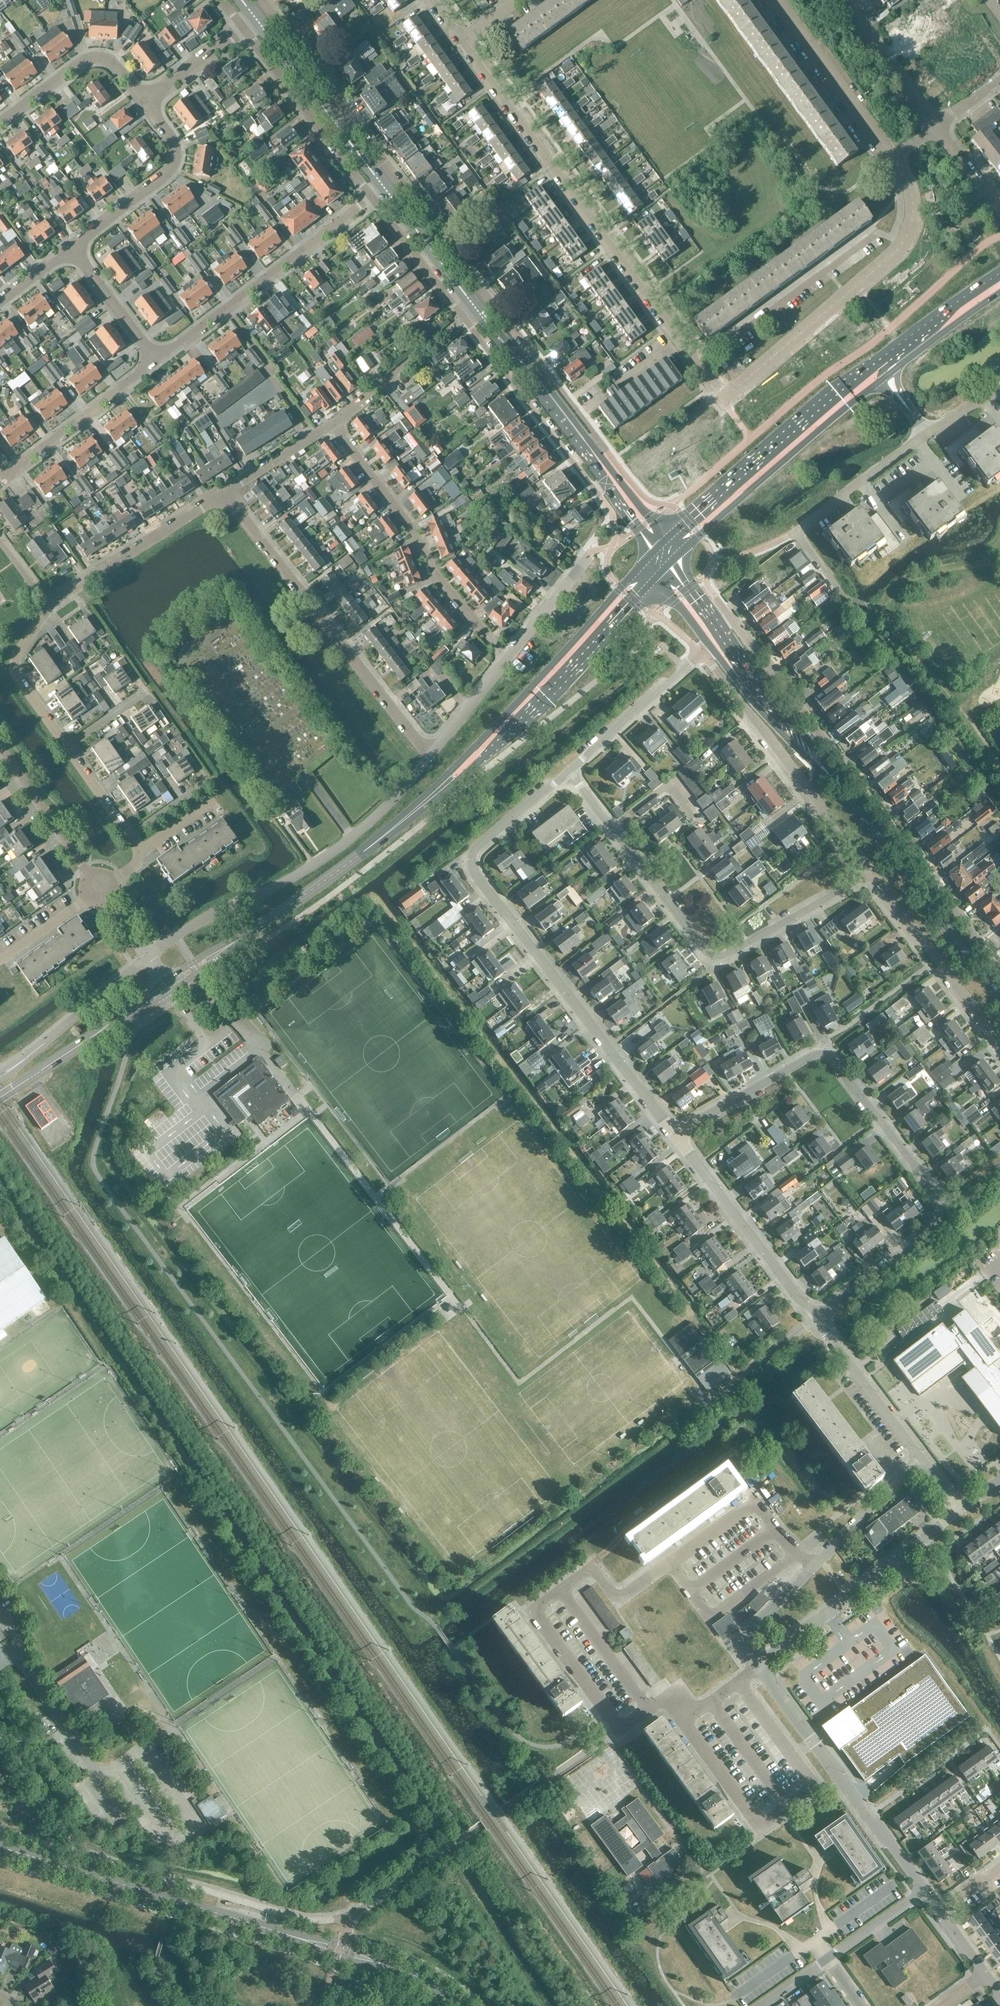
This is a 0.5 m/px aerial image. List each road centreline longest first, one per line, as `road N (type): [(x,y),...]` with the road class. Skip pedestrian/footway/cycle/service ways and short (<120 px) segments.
road 1 (unclassified): [(891,258),(723,400),(459,41)]
road 2 (residential): [(674,1134),(813,1053),(831,1054),(944,1208),(936,1226),(817,1317)]
road 3 (residential): [(674,1134),(470,865),(569,771)]
road 4 (residential): [(66,747),(15,675),(17,656),(47,610),(224,493)]
road 5 (residential): [(147,958),(203,919),(331,853),(431,754)]
road 6 (tertiary): [(999,998),(785,727)]
road 7 (residential): [(872,873),(716,958),(701,949),(612,830)]
road 8 (residential): [(431,754),(224,493)]
road 9 (residential): [(999,973),(803,713)]
road 10 (secondary): [(650,555),(434,793)]
road 11 (secondary): [(434,793),(540,706),(660,574)]
road 12 (secondary): [(301,1939),(0,1847)]
road 13 (secondary): [(887,359),(663,542)]
road 14 (secondary): [(673,561),(888,374)]
road 15 (residential): [(501,649),(438,580),(335,422)]
road 16 (residential): [(701,652),(872,873)]
road 17 (residential): [(154,360),(372,197)]
road 18 (residential): [(767,1678),(924,1890)]
road 19 (residential): [(815,1564),(755,1501),(618,1601)]
road 20 (residential): [(758,1666),(960,1509)]
road 21 (secondary): [(229,946),(434,793)]
road 22 (residential): [(817,1317),(674,1134)]
road 23 (unclassified): [(606,484),(596,491),(463,317)]
road 24 (unclassified): [(396,179),(267,9)]
road 25 (tertiary): [(384,188),(256,18)]
road 26 (unclassified): [(372,197),(243,28)]
road 27 (residential): [(872,873),(999,1041)]
road 28 (residential): [(68,248),(172,166),(173,152),(143,106)]
road 29 (unclassified): [(892,161),(776,1)]
road 30 (residential): [(1,481),(154,360)]
road 31 (unclassified): [(598,453),(602,444),(488,299)]
road 32 (residential): [(143,106),(106,62),(88,60),(0,123)]
road 33 (residential): [(569,771),(701,652)]
road 34 (residential): [(921,1458),(817,1317)]
road 35 (residential): [(99,892),(0,748)]
road 36 (unclassified): [(796,531),(928,436)]
road 37 (unclassified): [(935,127),(843,0)]
road 38 (tertiary): [(572,430),(476,308)]
road 39 (tertiary): [(476,308),(384,188)]
road 40 (unclassified): [(488,299),(396,179)]
road 41 (unclassified): [(463,317),(372,197)]
road 42 (residential): [(815,1564),(921,1458)]
road 43 (residential): [(765,1824),(687,1717),(695,1712)]
road 44 (residential): [(154,360),(68,248)]
road 45 (secondary): [(999,274),(887,359)]
road 46 (secondary): [(888,374),(999,293)]
road 47 (residential): [(803,713),(731,618),(718,628)]
road 48 (residential): [(224,493),(335,422)]
road 49 (residential): [(758,1666),(746,1638),(815,1564)]
road 50 (residential): [(140,854),(66,747)]
road 51 (residential): [(143,106),(243,28)]
road 52 (residential): [(509,656),(589,558)]
road 53 (residential): [(431,754),(509,656)]
road 54 (residential): [(99,892),(0,962)]

